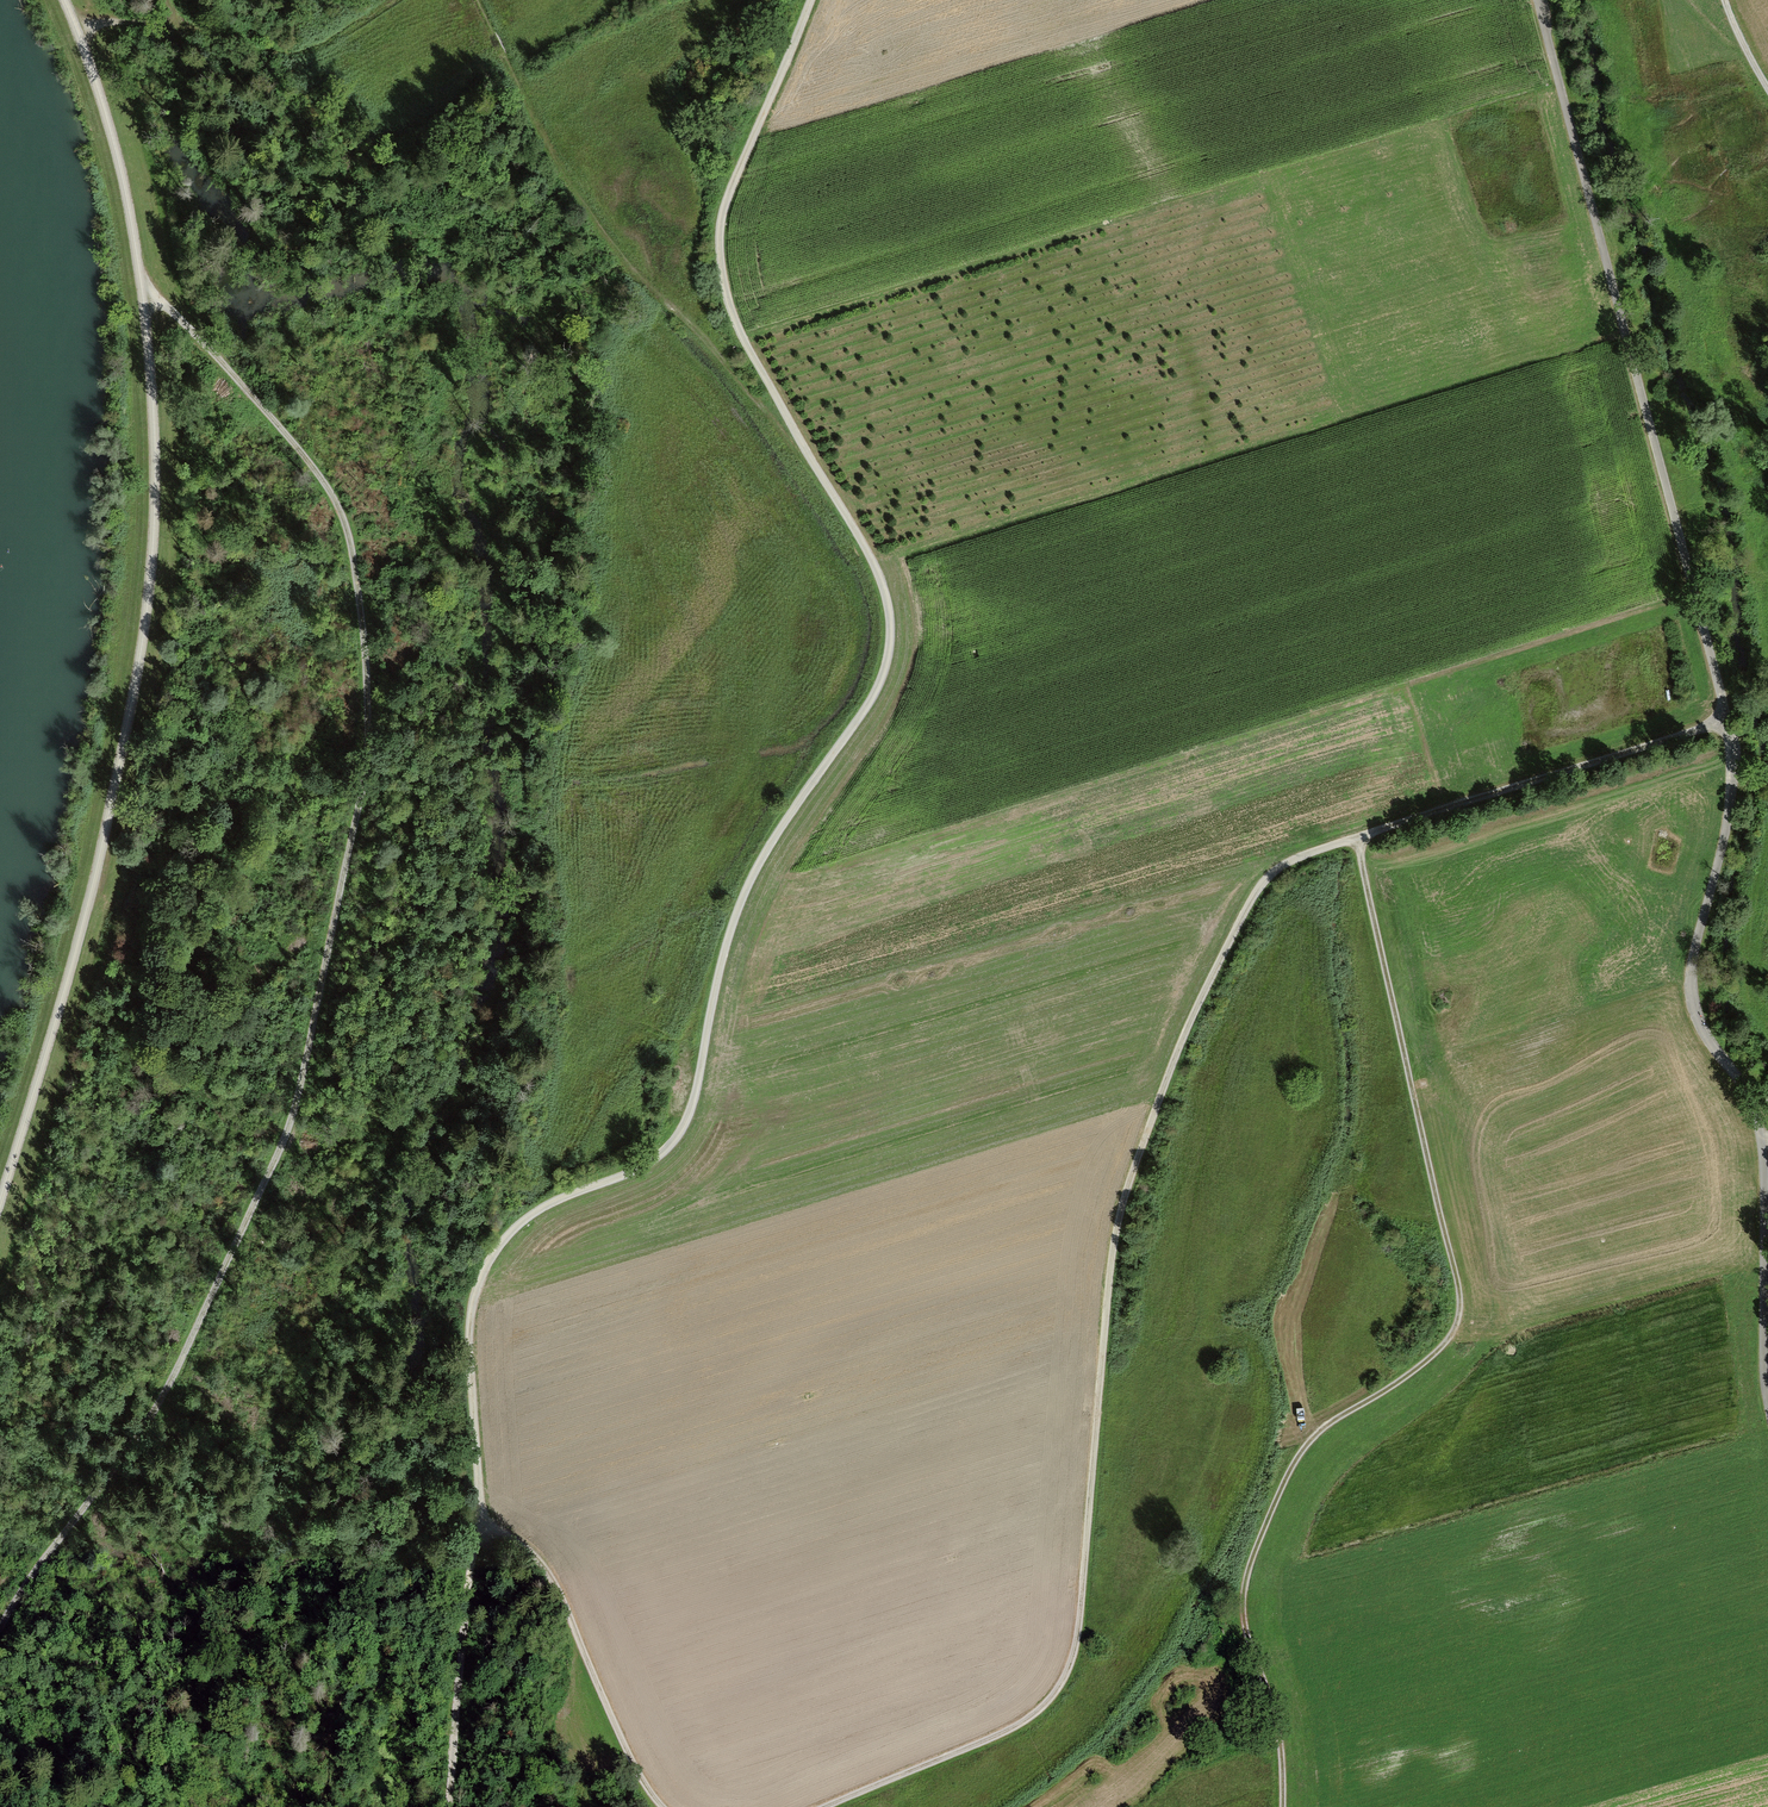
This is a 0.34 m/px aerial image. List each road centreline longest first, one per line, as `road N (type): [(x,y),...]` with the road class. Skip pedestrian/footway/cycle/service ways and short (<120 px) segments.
road 1 (track): [(473,1522),(473,1443),(455,1333),(474,1267),(509,1224),(567,1180),(652,1146),(689,1096),(727,953),(761,868),(878,679),(890,630),(880,580),(723,305),(716,246),(726,190),(807,0)]
road 2 (track): [(0,1671),(34,1593),(188,1384),(301,1125),(324,1057),(380,697),(375,643),(325,479),(231,362),(144,286)]
road 3 (track): [(62,0),(114,152),(144,286),(153,459),(146,606),(90,890),(0,1196)]
road 4 (track): [(805,1806),(1025,1713),(1058,1676),(1081,1605),(1110,1229),(1170,1059),(1257,887),(1288,860),(1353,838)]
road 5 (track): [(1283,1806),(1277,1723),(1242,1615),(1252,1560),(1303,1451),(1329,1422),(1439,1348),(1460,1294),(1353,838)]
road 6 (track): [(1538,0),(1723,716)]
road 7 (track): [(796,439),(617,257),(480,0)]
road 8 (track): [(1723,716),(1726,828),(1689,963),(1690,1003),(1744,1093),(1757,1138)]
road 9 (track): [(1353,838),(1723,716)]
road 10 (track): [(473,1522),(526,1542),(544,1568),(636,1773),(661,1806)]
road 11 (track): [(1757,1138),(1757,1395),(1767,1441)]
road 12 (track): [(448,1806),(473,1522)]

